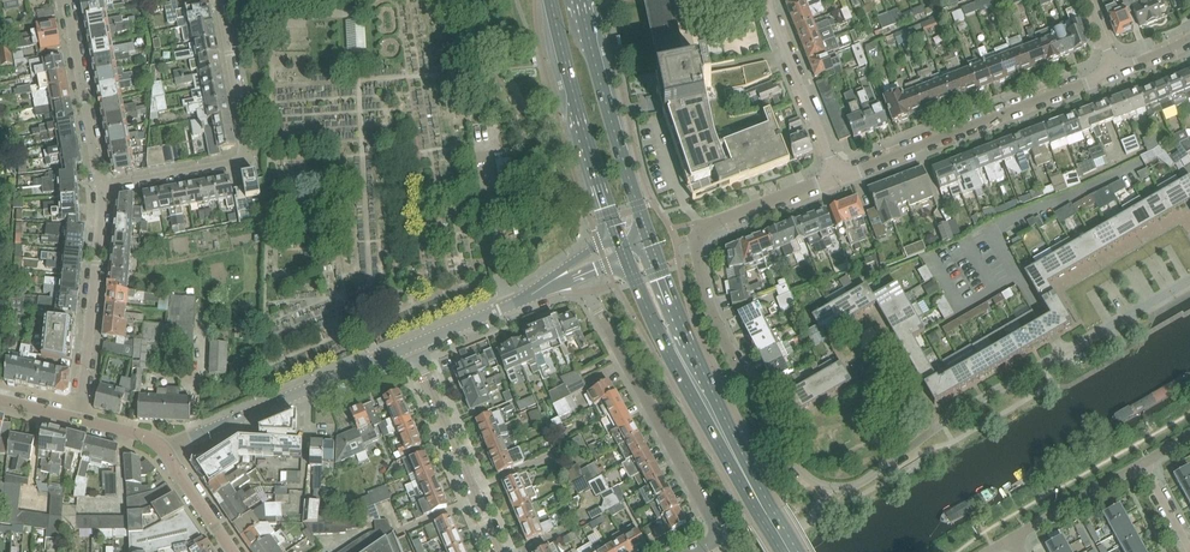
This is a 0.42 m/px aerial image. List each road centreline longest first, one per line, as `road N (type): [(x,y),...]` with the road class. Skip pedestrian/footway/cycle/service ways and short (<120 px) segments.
road 1 (residential): [(755,393),(801,477),(842,491),(1053,359)]
road 2 (secondary): [(797,551),(718,410),(650,247)]
road 3 (secondary): [(623,258),(658,338),(777,551)]
road 4 (residential): [(755,393),(705,288),(702,228),(837,179)]
road 5 (residential): [(691,551),(710,529),(583,274)]
road 6 (residential): [(217,0),(242,159),(104,189)]
road 7 (residential): [(837,179),(1115,72)]
road 8 (unclassified): [(166,453),(413,346)]
road 9 (secondary): [(548,0),(623,258)]
road 10 (secondary): [(650,247),(579,0)]
road 11 (residential): [(79,420),(104,189)]
road 12 (residential): [(413,346),(506,551)]
road 13 (unclassified): [(104,189),(68,0)]
road 14 (residential): [(769,0),(837,179)]
road 15 (unclassified): [(413,346),(583,274)]
road 16 (residential): [(1189,281),(1053,359)]
road 17 (residential): [(1145,464),(1014,537)]

